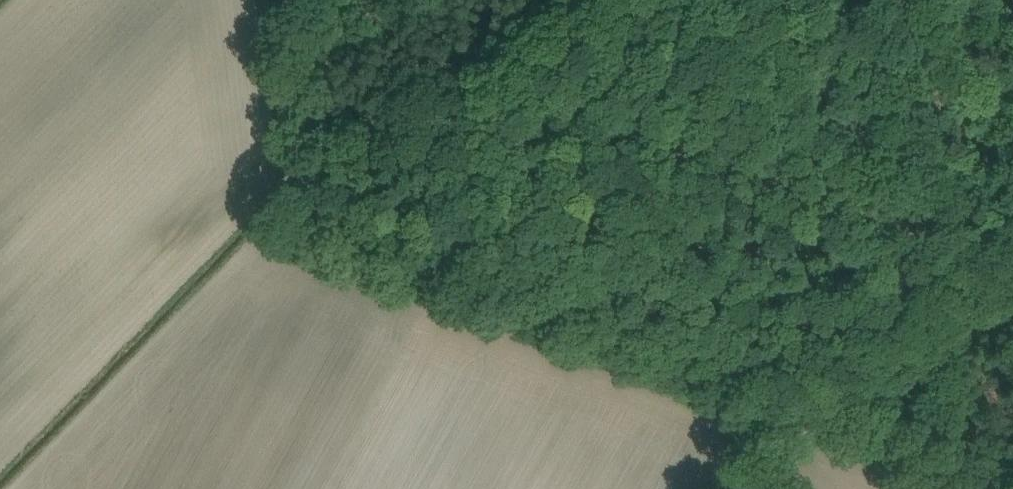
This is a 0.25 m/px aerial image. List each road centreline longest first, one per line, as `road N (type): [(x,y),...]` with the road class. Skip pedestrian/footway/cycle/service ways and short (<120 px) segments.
road 1 (track): [(277,0),(312,206),(414,263),(799,421)]
road 2 (track): [(312,206),(628,0)]
road 3 (track): [(1012,279),(799,421)]
road 4 (track): [(799,421),(976,488)]

